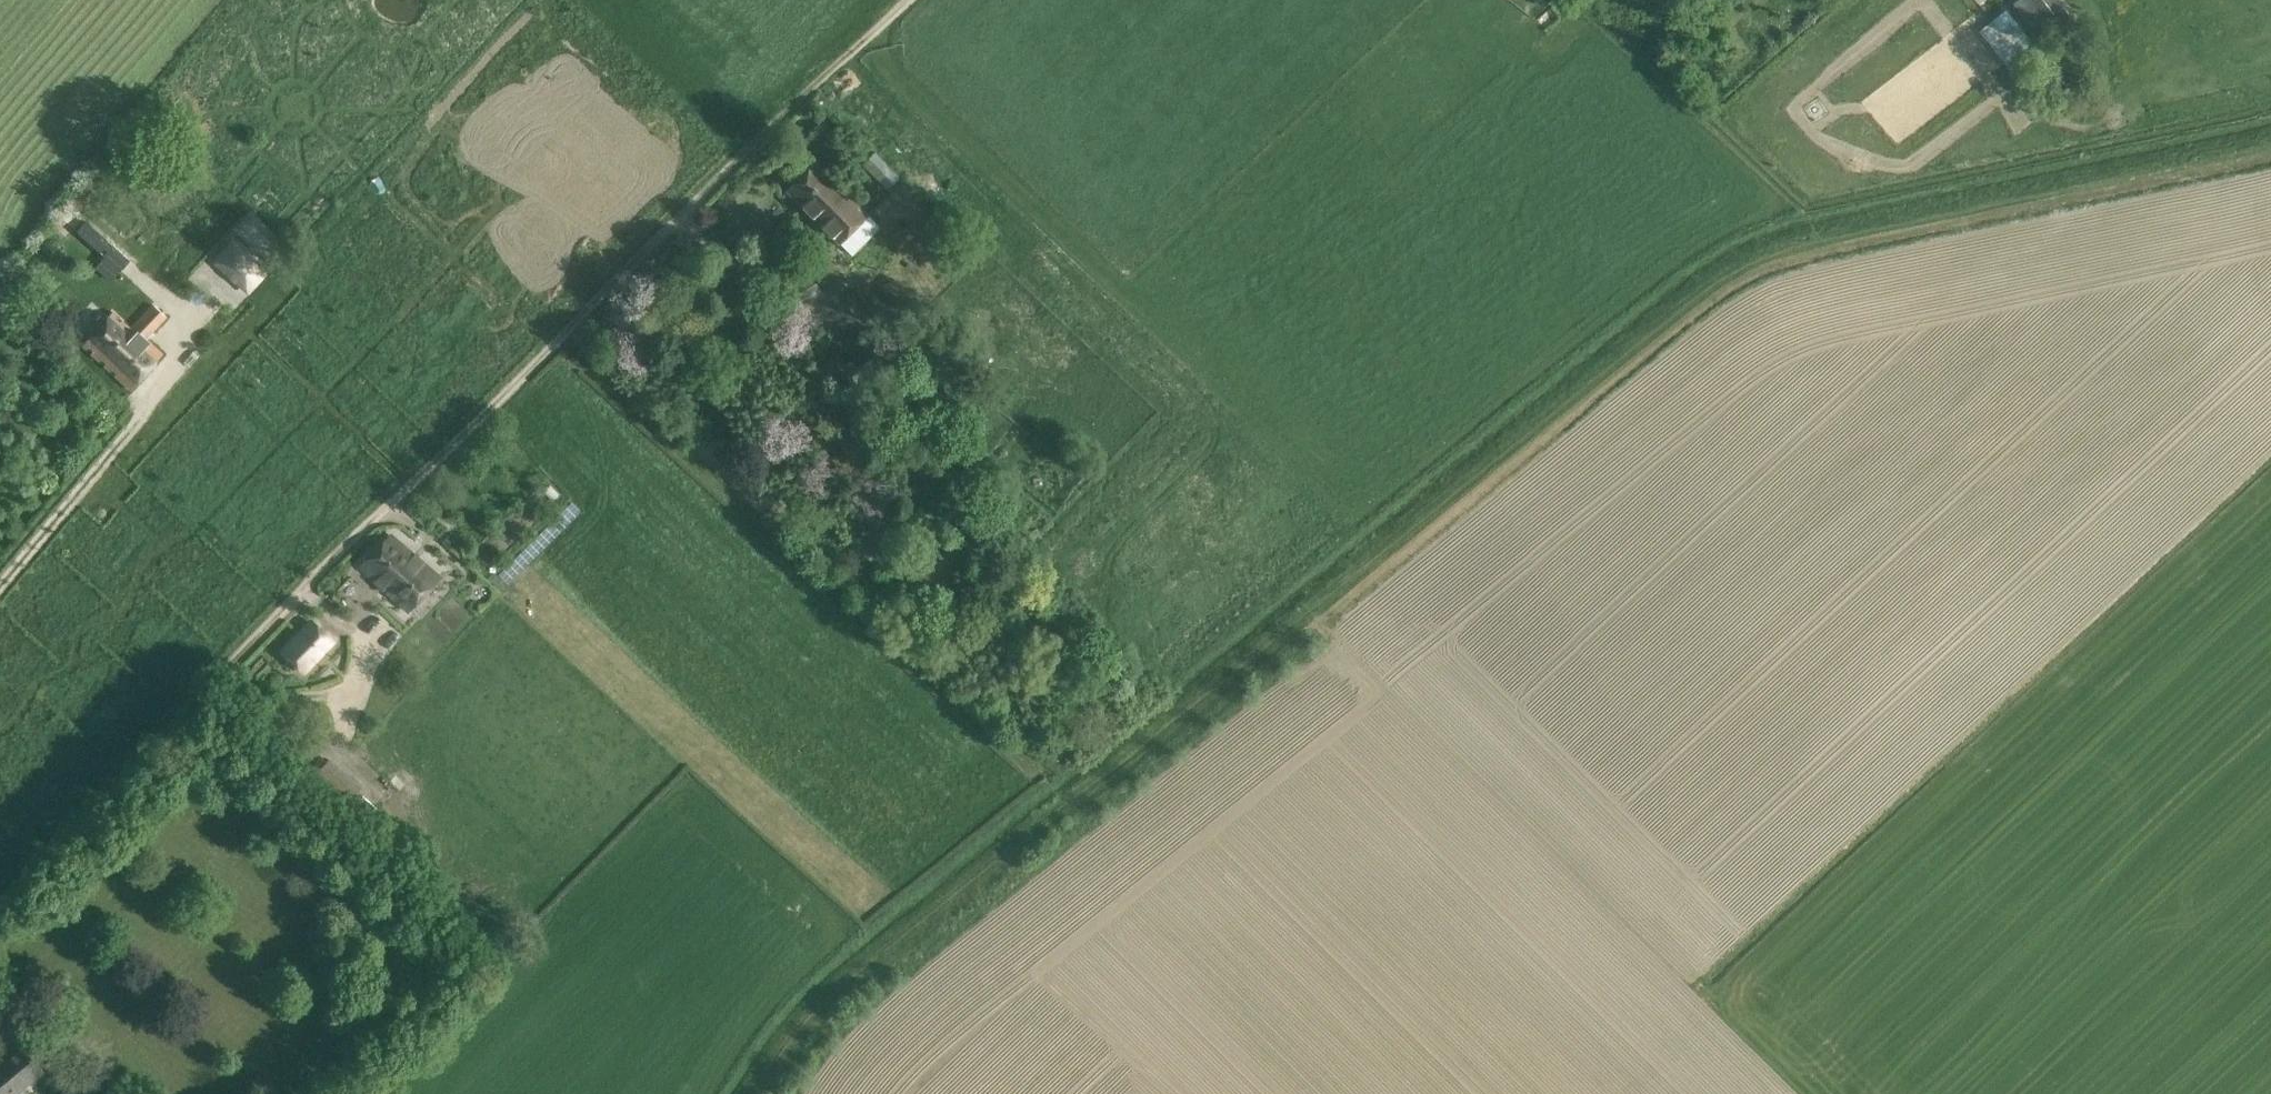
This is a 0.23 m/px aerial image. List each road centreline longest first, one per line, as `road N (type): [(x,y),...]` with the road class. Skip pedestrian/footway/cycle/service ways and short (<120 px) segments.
road 1 (unclassified): [(0,566),(133,402)]

